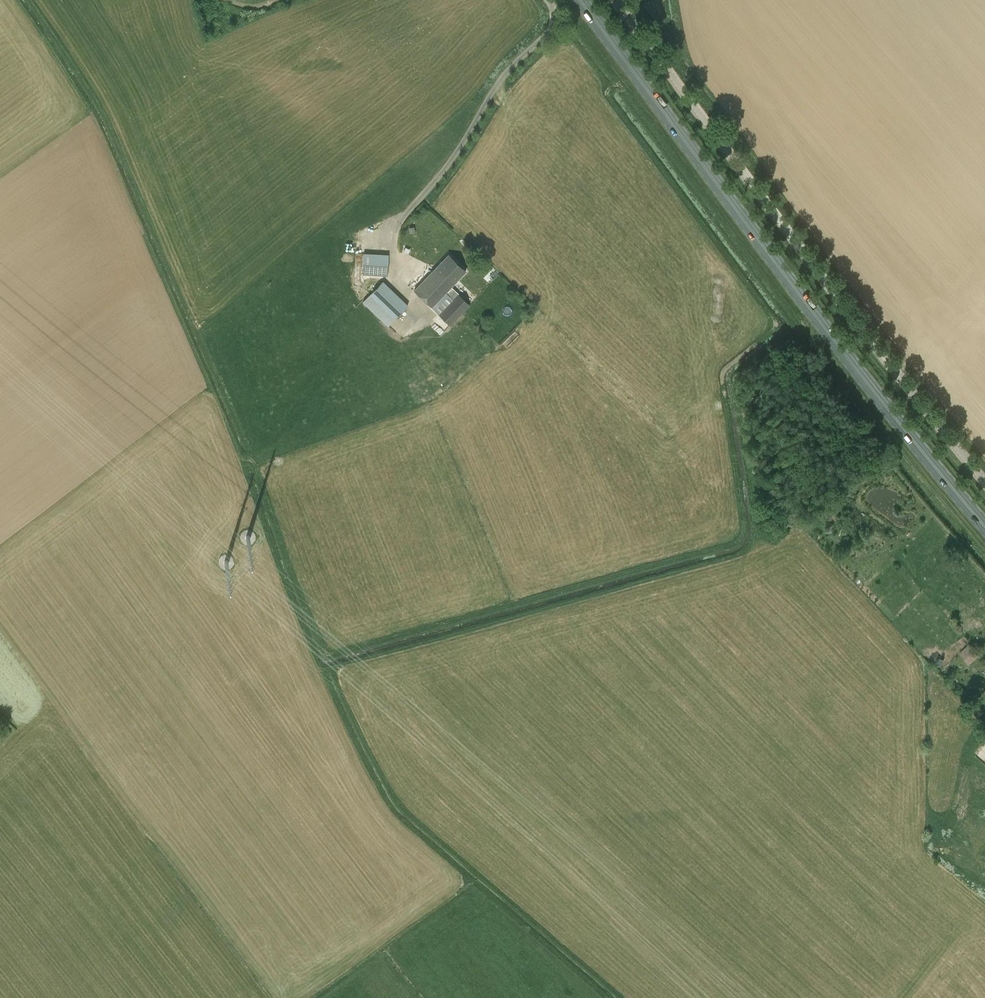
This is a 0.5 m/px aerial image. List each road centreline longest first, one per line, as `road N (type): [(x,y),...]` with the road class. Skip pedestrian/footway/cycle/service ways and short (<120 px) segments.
road 1 (primary): [(984,523),(579,0)]
road 2 (unclassified): [(984,482),(616,0)]
road 3 (unclassified): [(419,199),(495,86),(552,28),(549,0)]

